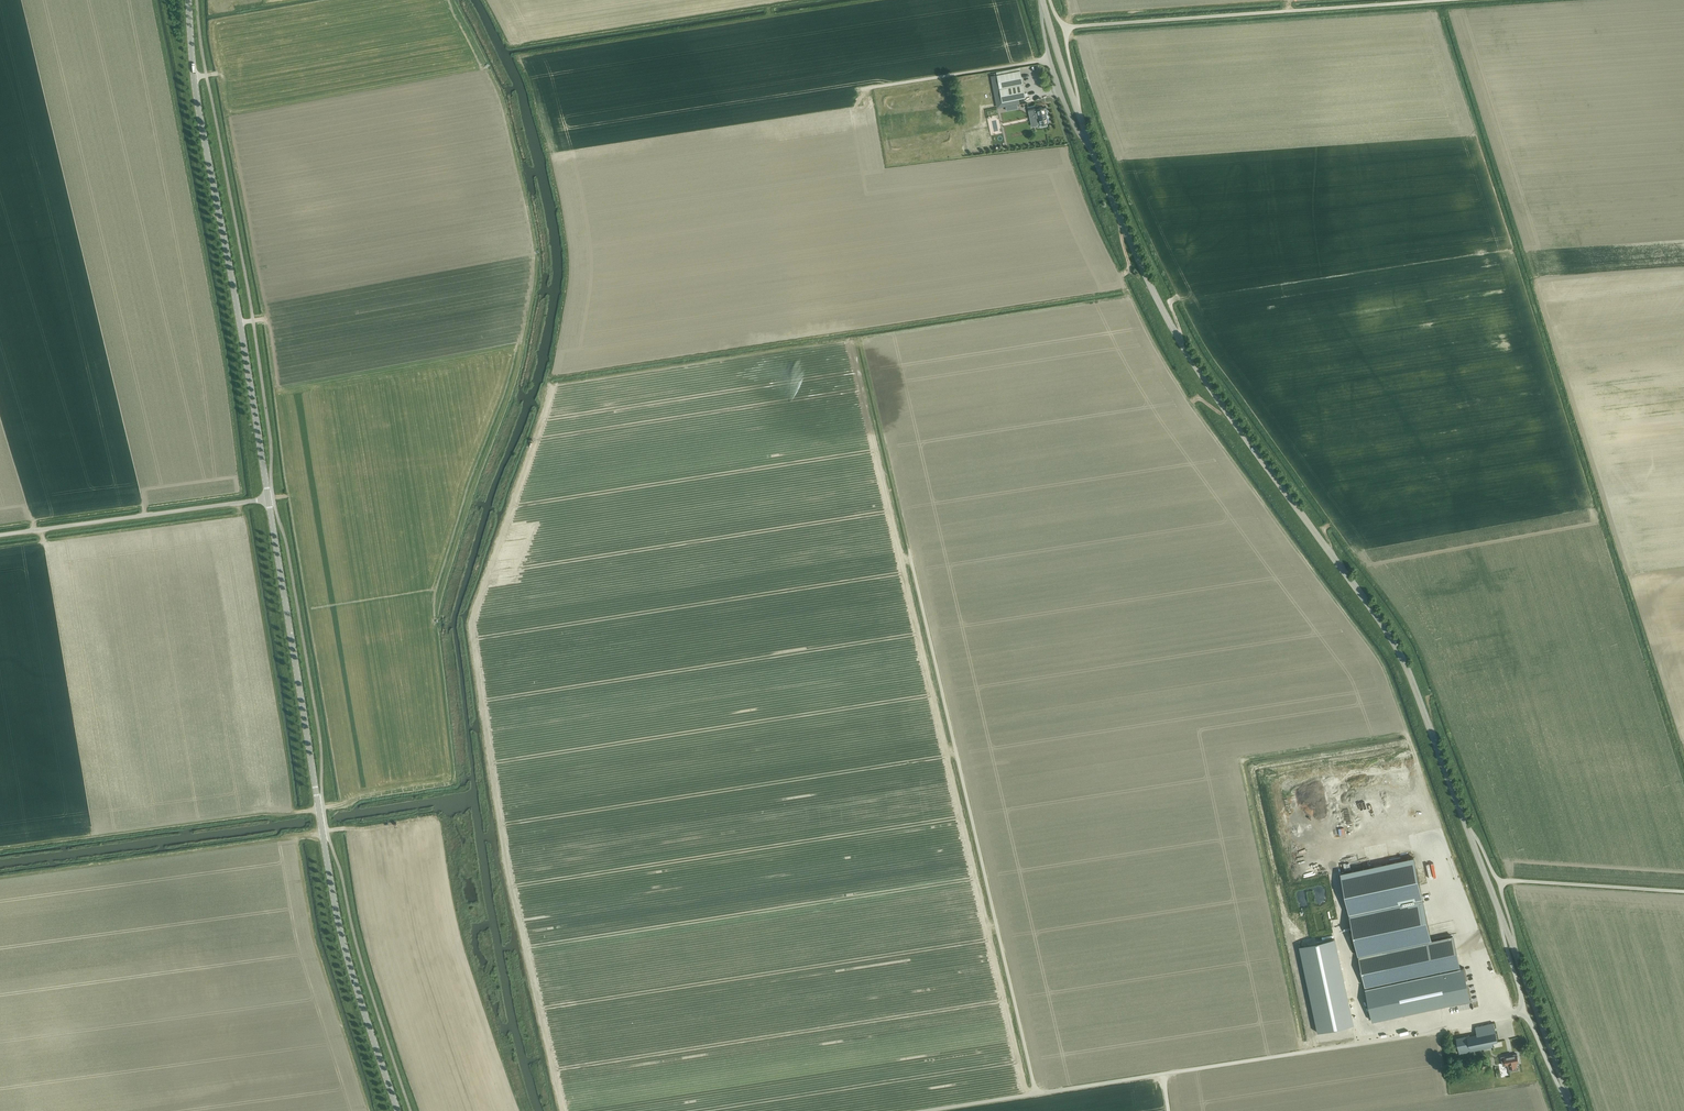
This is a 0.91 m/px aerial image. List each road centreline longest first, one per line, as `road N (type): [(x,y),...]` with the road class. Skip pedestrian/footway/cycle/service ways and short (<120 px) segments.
road 1 (tertiary): [(1573,1110),(1404,661),(1169,321),(1080,118),(1043,0)]
road 2 (track): [(164,0),(242,393),(305,811)]
road 3 (track): [(154,0),(241,492),(0,525)]
road 4 (tertiary): [(398,1110),(339,925),(268,498)]
road 5 (track): [(1036,1094),(909,551)]
road 6 (track): [(924,1110),(1453,1029)]
road 7 (tertiary): [(268,498),(198,108),(189,0)]
road 8 (track): [(1064,27),(1443,0)]
road 9 (track): [(293,813),(238,502)]
road 10 (unclassified): [(0,535),(268,498)]
road 11 (track): [(1049,60),(863,88)]
road 12 (track): [(453,780),(269,815)]
road 13 (track): [(1080,118),(1064,27),(1050,0)]

